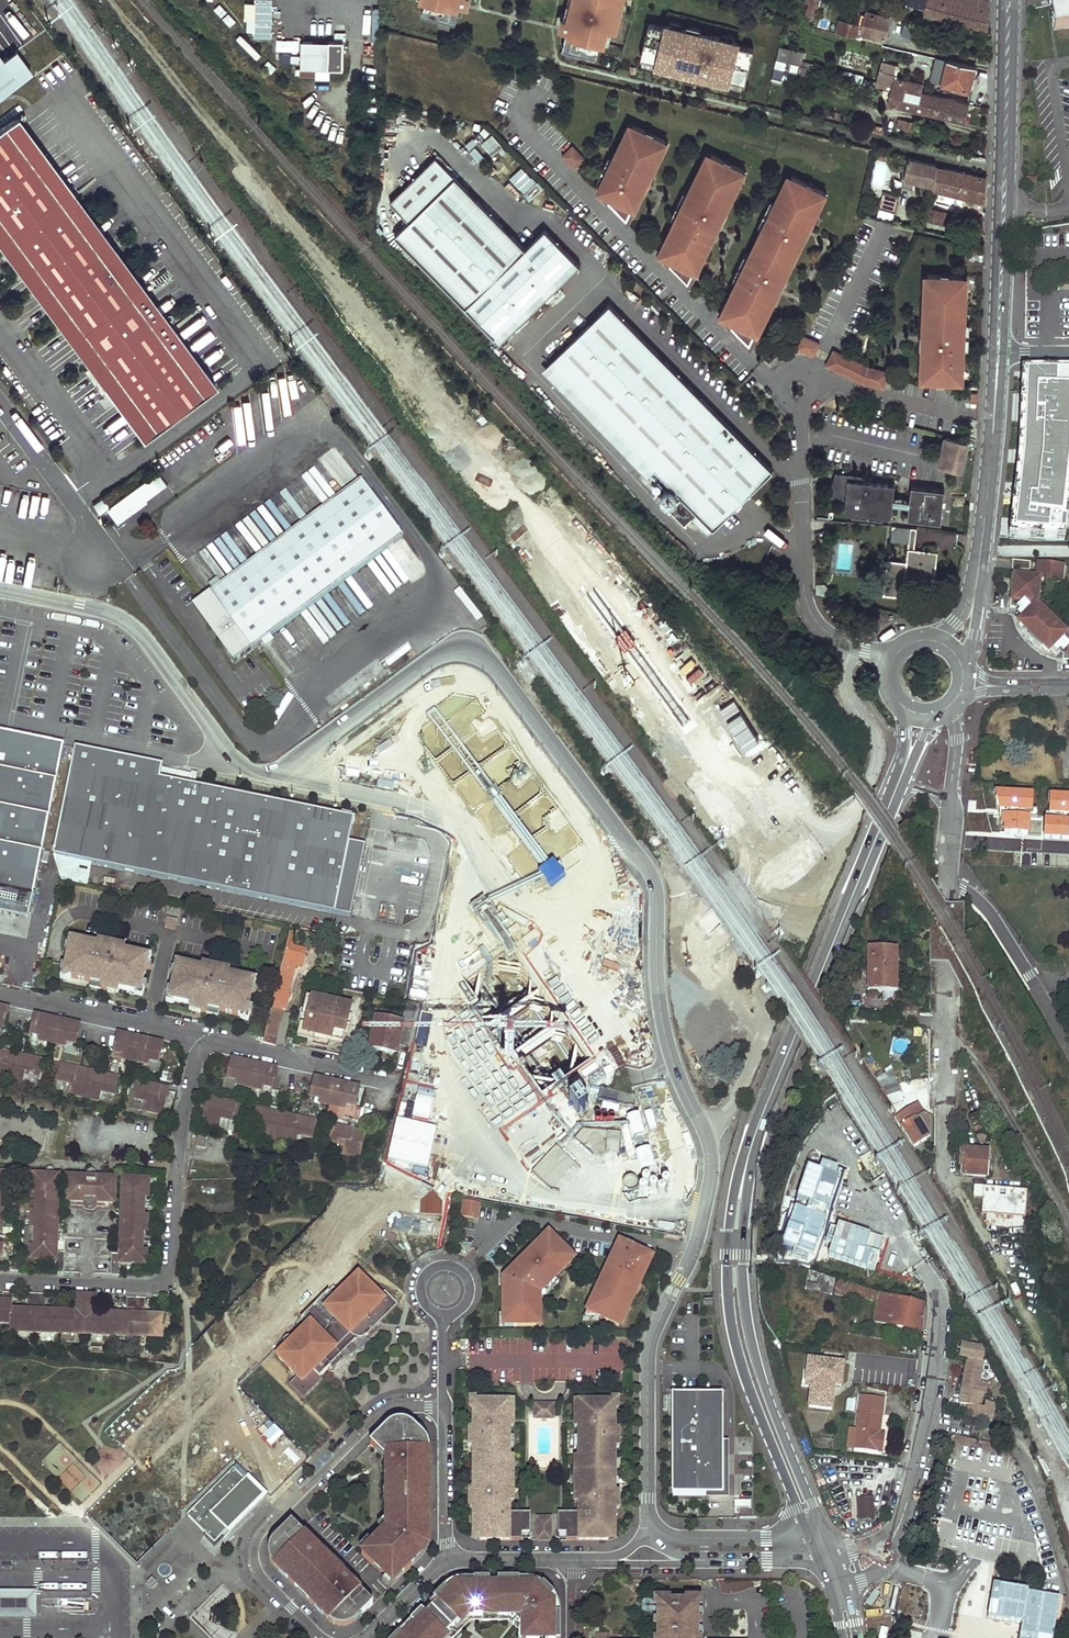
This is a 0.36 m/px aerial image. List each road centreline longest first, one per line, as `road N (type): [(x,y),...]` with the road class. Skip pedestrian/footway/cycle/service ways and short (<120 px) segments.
road 1 (residential): [(704,1128),(666,1031),(654,877),(486,658),(448,653),(426,665),(285,767)]
road 2 (residential): [(325,1637),(260,1574),(255,1537),(384,1410),(443,1408),(447,1562)]
road 3 (secondary): [(740,1194),(761,1117),(897,788)]
road 4 (unclassified): [(648,1536),(648,1353),(699,1239),(710,1185),(704,1128)]
road 5 (residential): [(0,1280),(166,1285),(183,1111),(203,1042)]
road 6 (residential): [(0,589),(124,621),(234,757),(249,769),(285,767)]
road 7 (secondary): [(740,1194),(728,1255),(732,1330),(798,1508),(817,1532)]
road 8 (secondary): [(998,354),(1008,0)]
road 9 (secondary): [(817,1532),(747,1326),(740,1194)]
road 10 (secondary): [(976,586),(998,354)]
road 11 (residential): [(0,992),(203,1042)]
road 12 (residential): [(0,404),(123,573)]
road 13 (residential): [(1035,984),(991,915),(950,877),(951,807)]
road 14 (residential): [(817,1532),(648,1536)]
road 15 (residential): [(686,1560),(825,1552)]
road 16 (residential): [(447,1562),(573,1560)]

